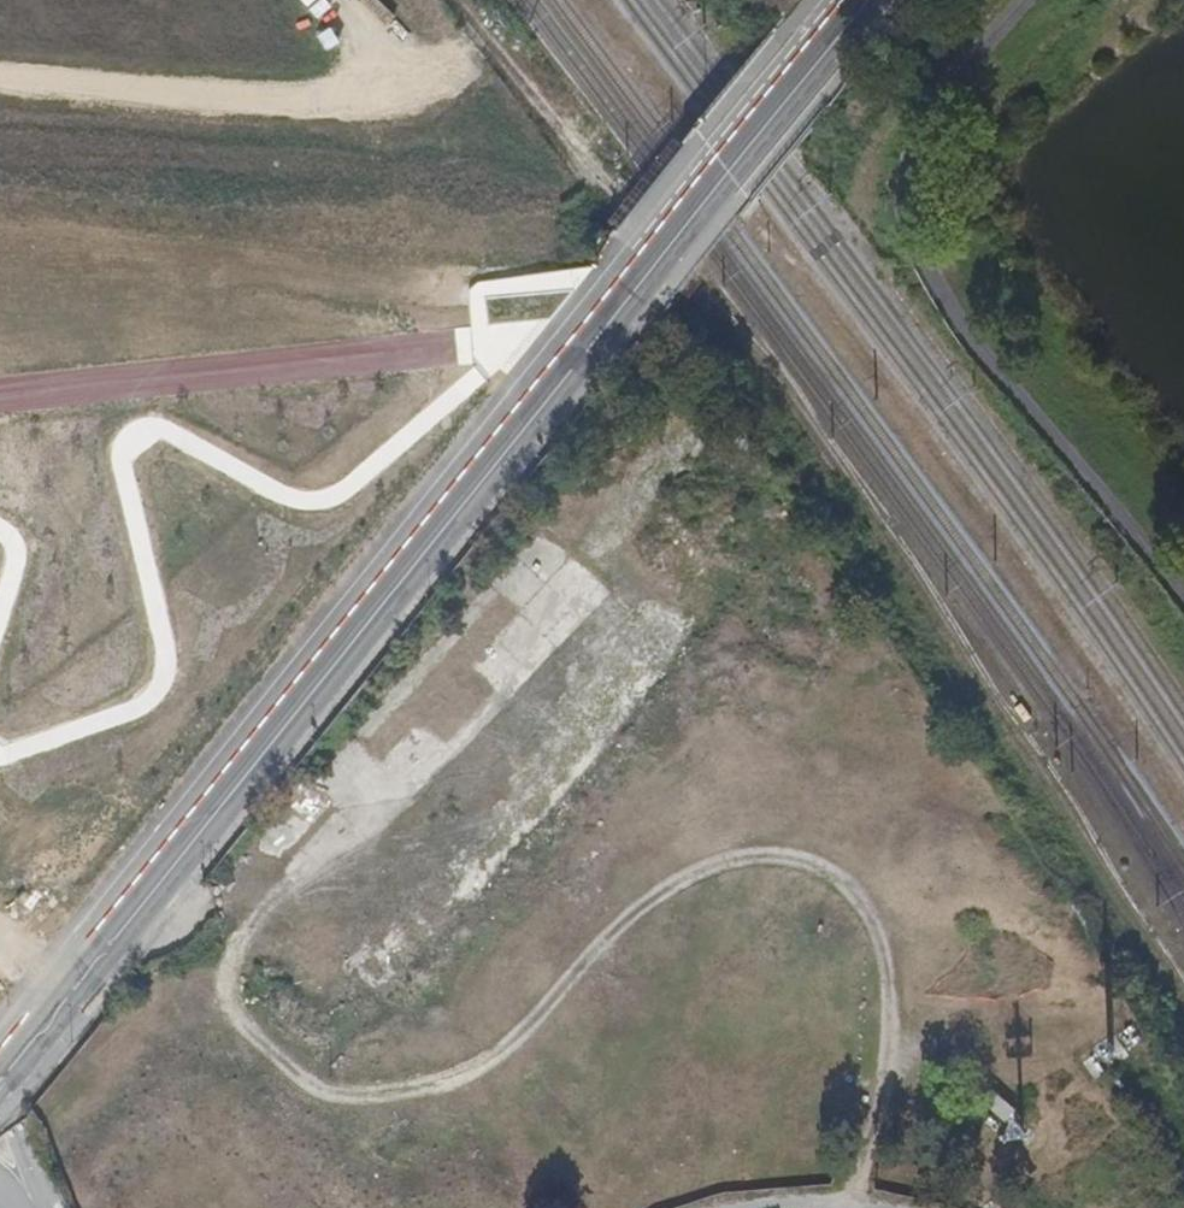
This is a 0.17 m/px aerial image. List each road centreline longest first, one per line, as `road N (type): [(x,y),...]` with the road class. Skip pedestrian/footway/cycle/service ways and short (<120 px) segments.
road 1 (track): [(846,1207),(876,1107),(888,999),(882,944),(867,907),(837,874),(753,855),(703,869),(599,945),(510,1049),(474,1076),(369,1096),(328,1088),(287,1060),(236,1011),(227,985),(240,950),(370,792),(346,775),(217,911),(180,918),(145,892)]
road 2 (track): [(1183,1007),(1016,731),(818,434),(590,166),(465,0)]
road 3 (secondary): [(508,429),(354,637),(0,1069)]
road 4 (secondary): [(508,429),(650,267),(865,0)]
road 5 (secondary): [(831,0),(624,250),(508,429)]

